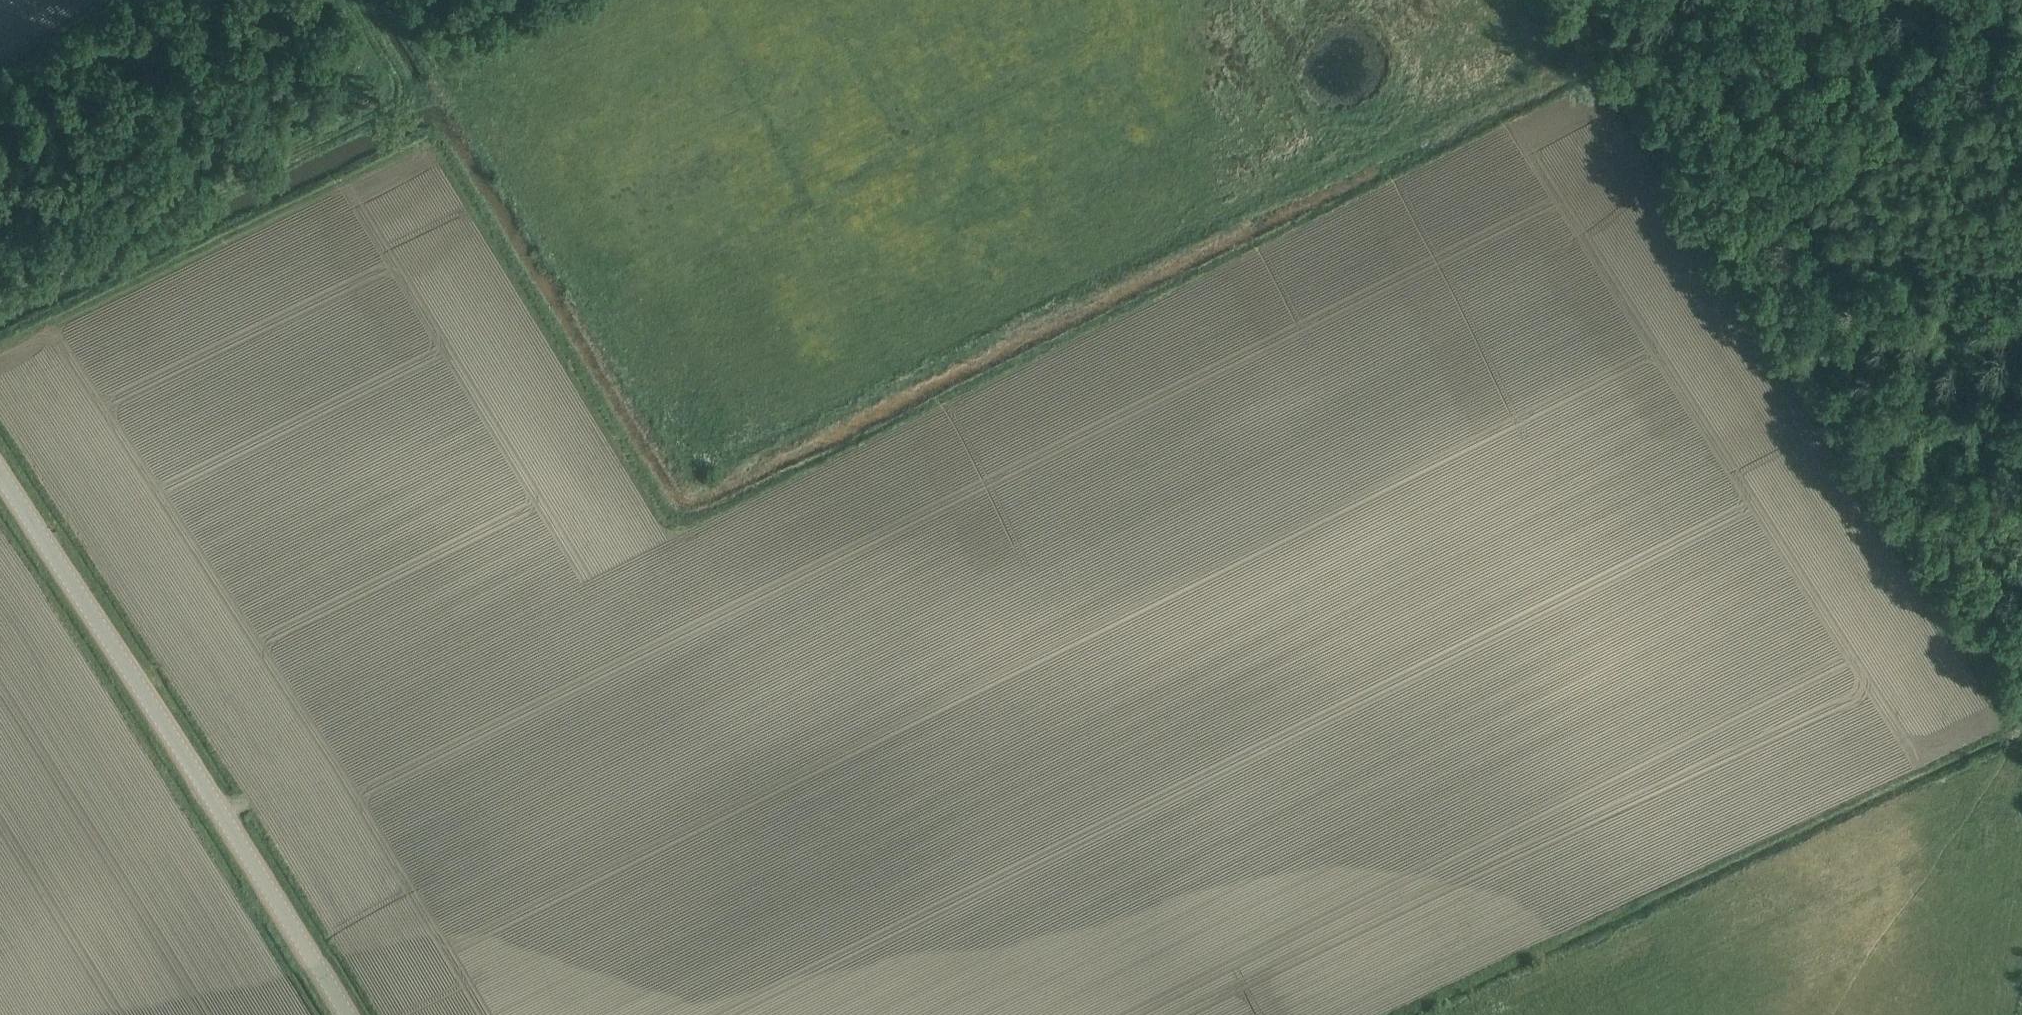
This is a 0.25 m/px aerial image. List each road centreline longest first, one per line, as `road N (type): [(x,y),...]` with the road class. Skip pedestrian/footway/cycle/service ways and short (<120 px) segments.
road 1 (tertiary): [(341,1014),(0,477)]
road 2 (track): [(202,0),(0,125)]

